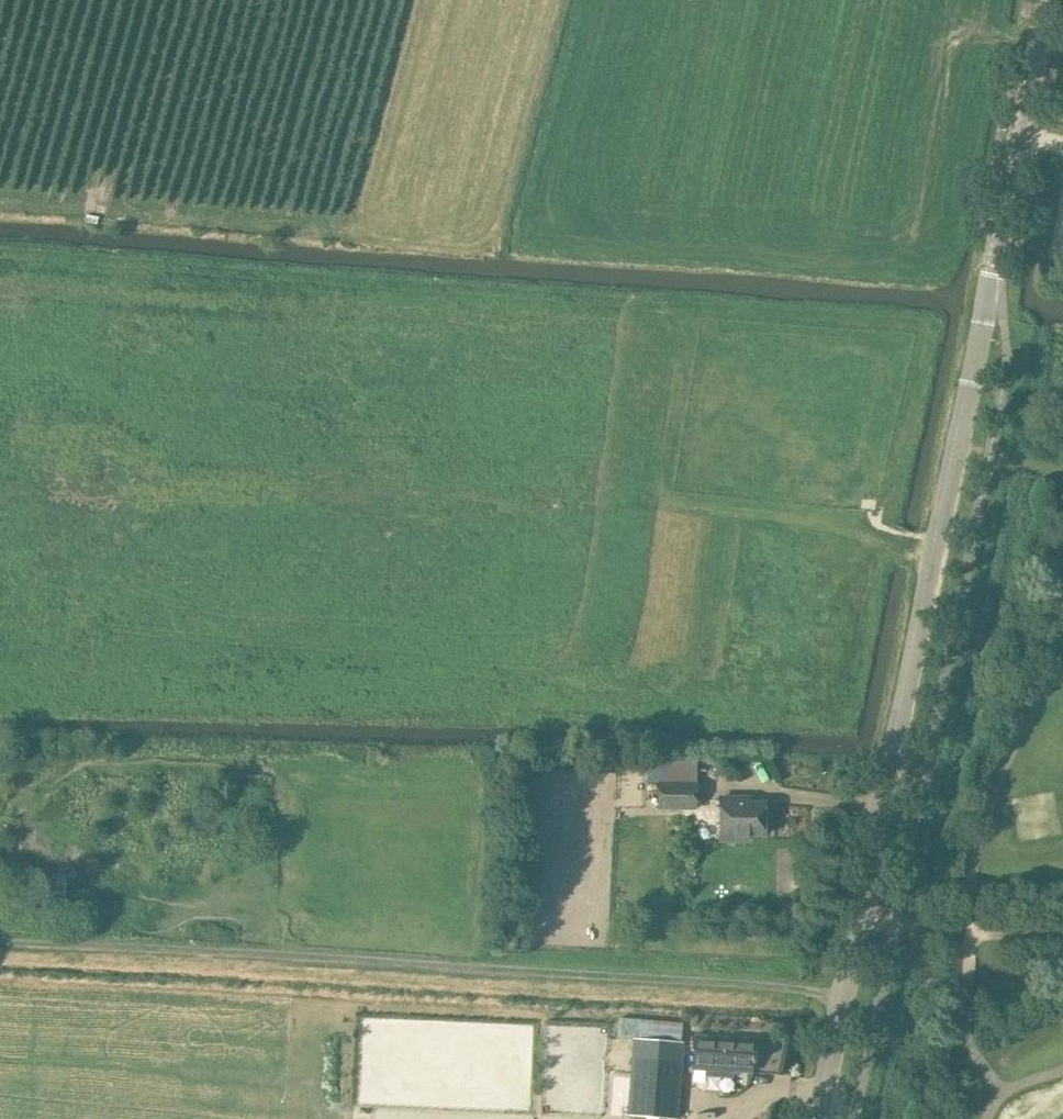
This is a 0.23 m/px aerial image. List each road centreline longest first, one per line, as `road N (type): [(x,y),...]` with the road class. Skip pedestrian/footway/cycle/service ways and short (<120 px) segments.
road 1 (tertiary): [(814,1118),(1049,0)]
road 2 (track): [(0,944),(841,992)]

